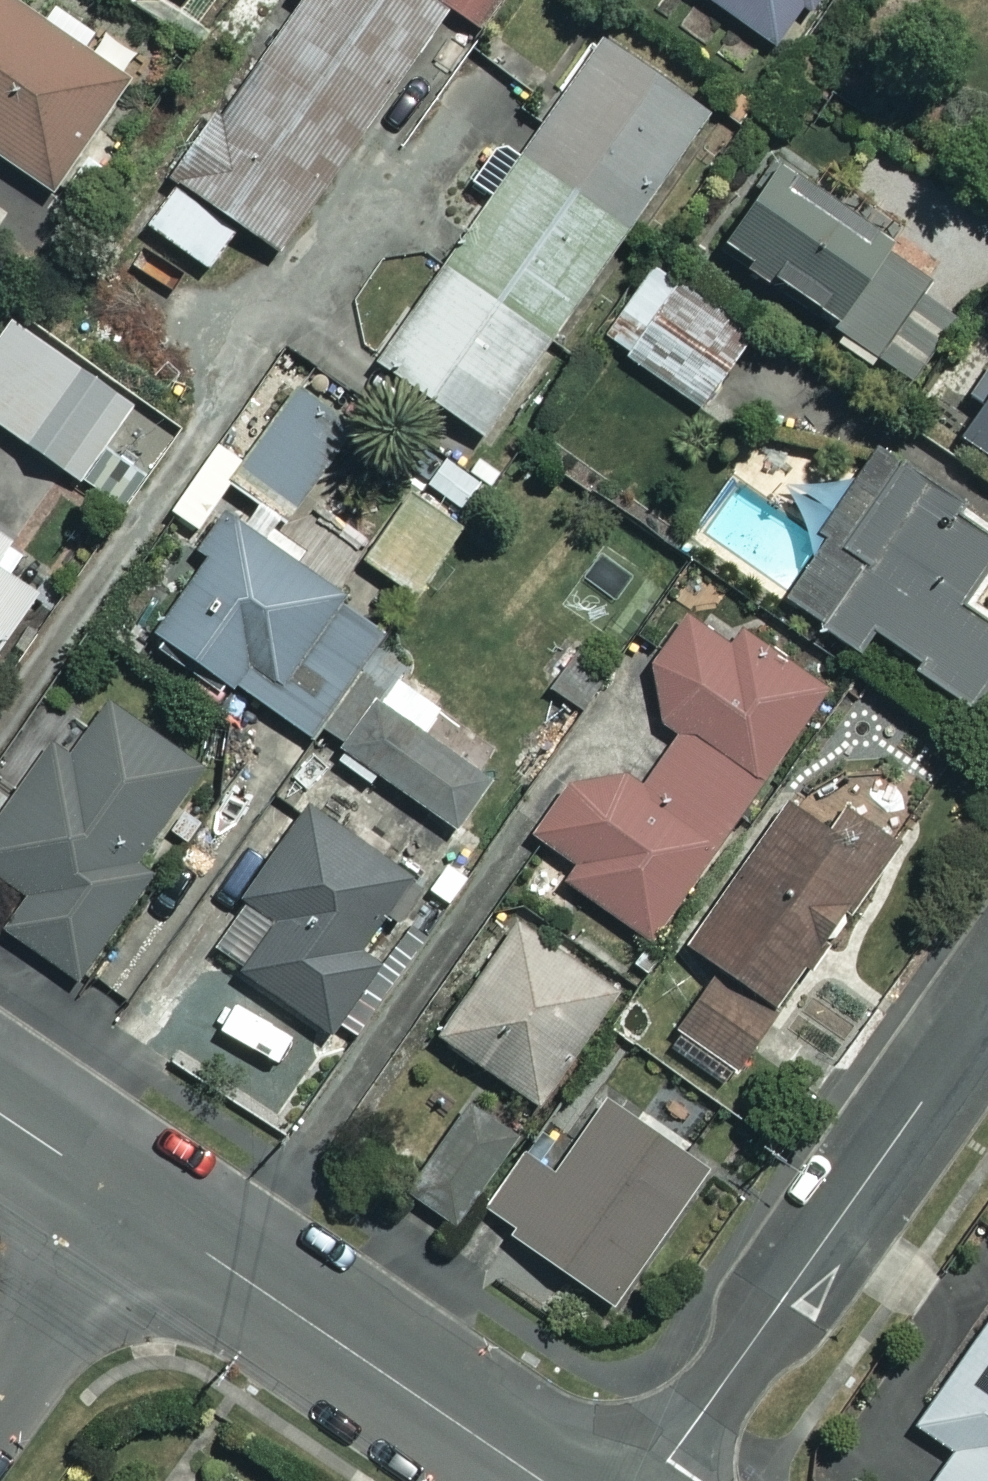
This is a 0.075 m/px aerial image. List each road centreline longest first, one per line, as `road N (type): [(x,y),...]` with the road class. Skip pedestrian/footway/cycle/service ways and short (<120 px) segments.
road 1 (residential): [(652,1480),(987,1008)]
road 2 (residential): [(546,1480),(131,1202)]
road 3 (residential): [(0,1389),(131,1202)]
road 4 (residential): [(131,1202),(0,1114)]

